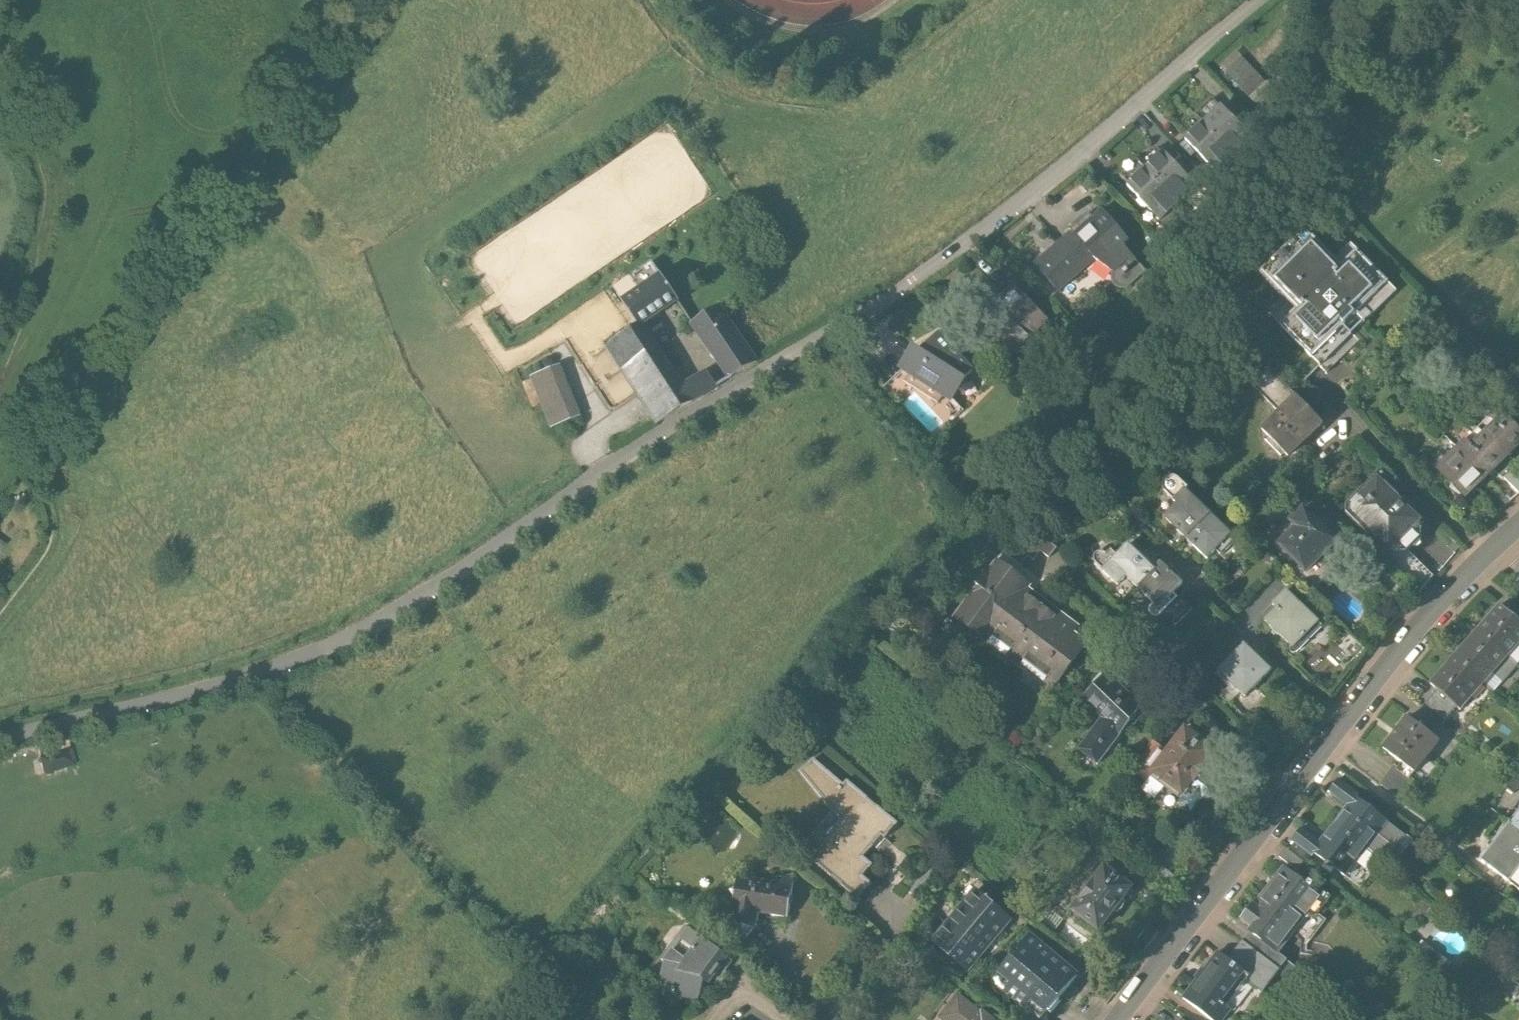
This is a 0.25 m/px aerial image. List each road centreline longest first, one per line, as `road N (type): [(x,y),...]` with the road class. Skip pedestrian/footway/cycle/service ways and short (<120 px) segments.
road 1 (residential): [(0,739),(216,685),(355,630),(423,593),(951,255),(1255,0)]
road 2 (residential): [(1518,528),(1420,625),(1124,1019)]

